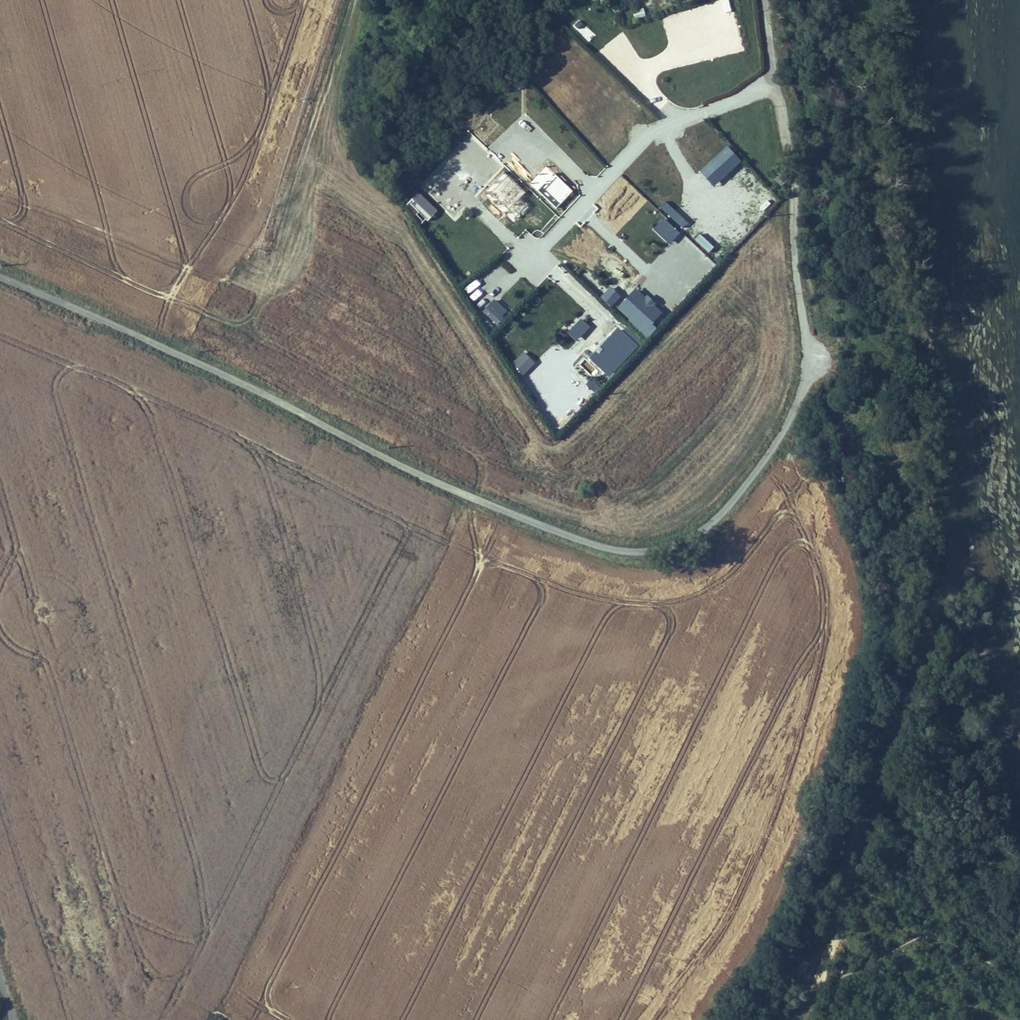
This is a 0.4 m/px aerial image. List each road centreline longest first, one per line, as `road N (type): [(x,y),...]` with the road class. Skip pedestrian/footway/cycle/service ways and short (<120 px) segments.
road 1 (unclassified): [(0,277),(581,540),(626,552),(683,544),(763,465),(806,370),(794,185),(765,0)]

